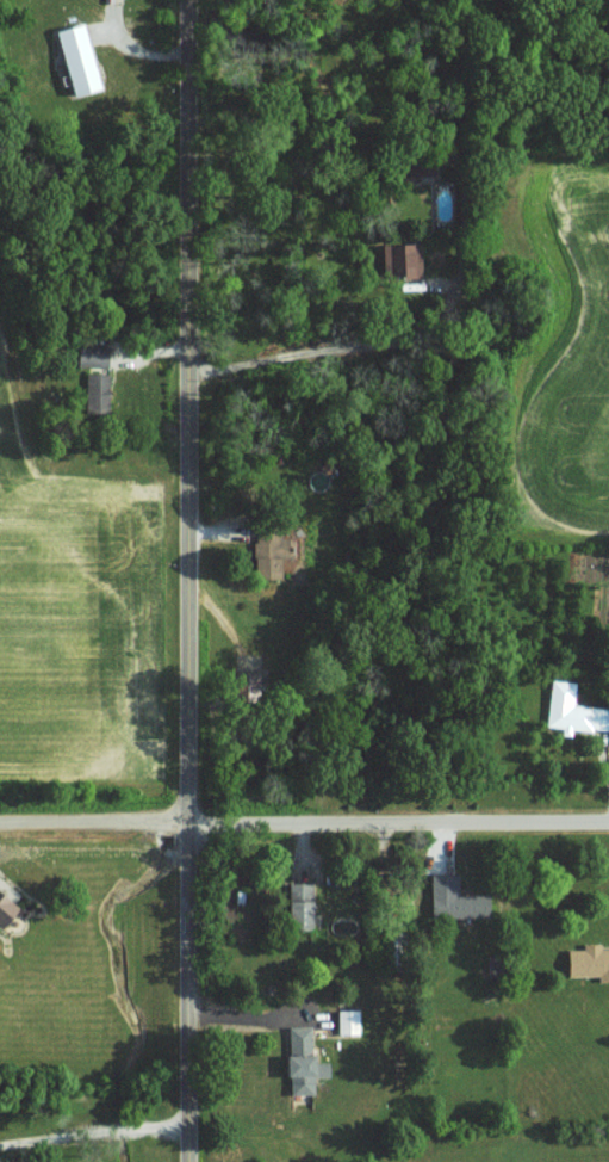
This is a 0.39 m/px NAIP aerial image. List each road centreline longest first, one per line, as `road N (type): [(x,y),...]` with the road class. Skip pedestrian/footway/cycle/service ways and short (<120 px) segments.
road 1 (residential): [(191,1161),(190,0)]
road 2 (residential): [(608,823),(189,824)]
road 3 (residential): [(0,825),(189,824)]

